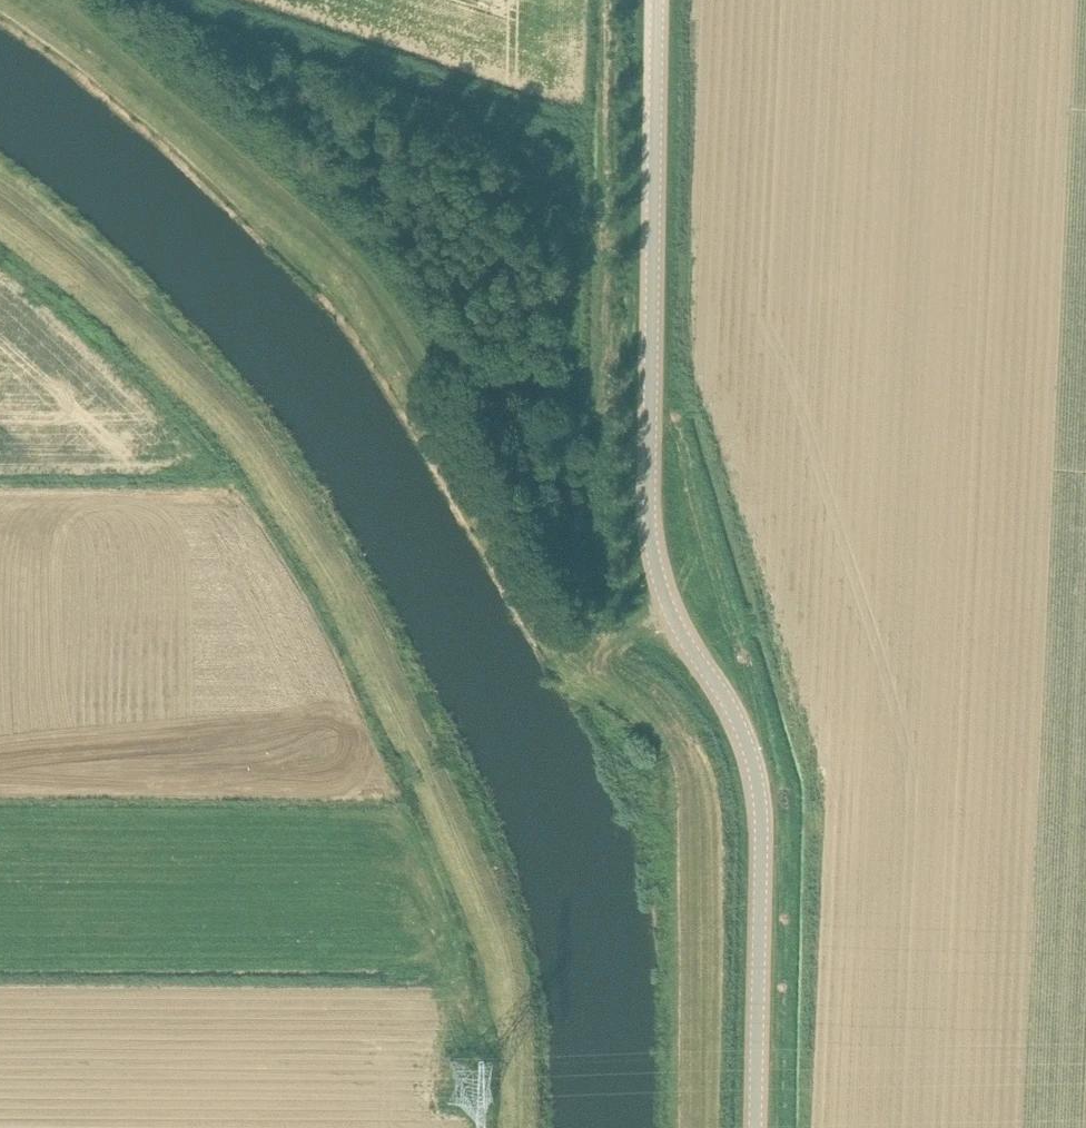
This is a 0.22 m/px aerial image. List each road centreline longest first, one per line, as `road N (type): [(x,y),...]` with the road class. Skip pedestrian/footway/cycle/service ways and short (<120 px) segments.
road 1 (tertiary): [(755,1127),(761,836),(748,743),(676,629),(654,559),(649,513),(658,0)]

